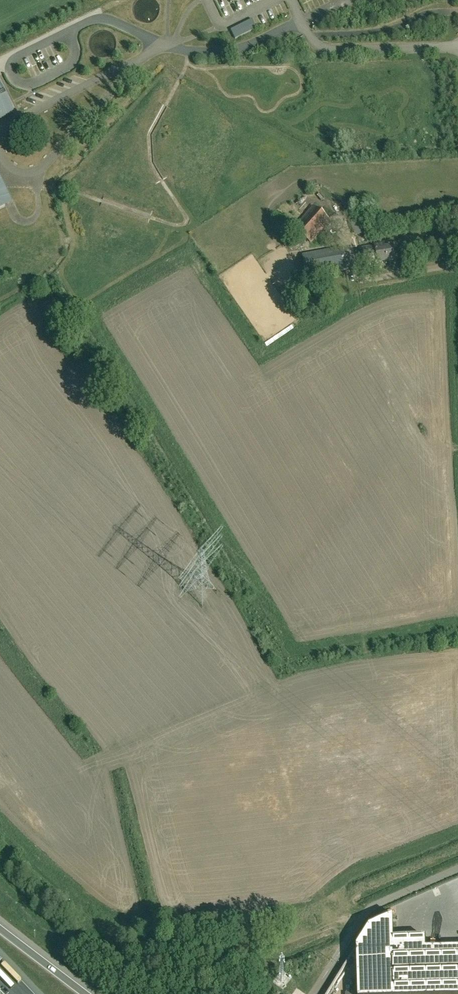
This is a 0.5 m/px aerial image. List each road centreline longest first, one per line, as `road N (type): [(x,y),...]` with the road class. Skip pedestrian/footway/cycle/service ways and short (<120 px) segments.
road 1 (track): [(213,945),(287,944),(358,915)]

